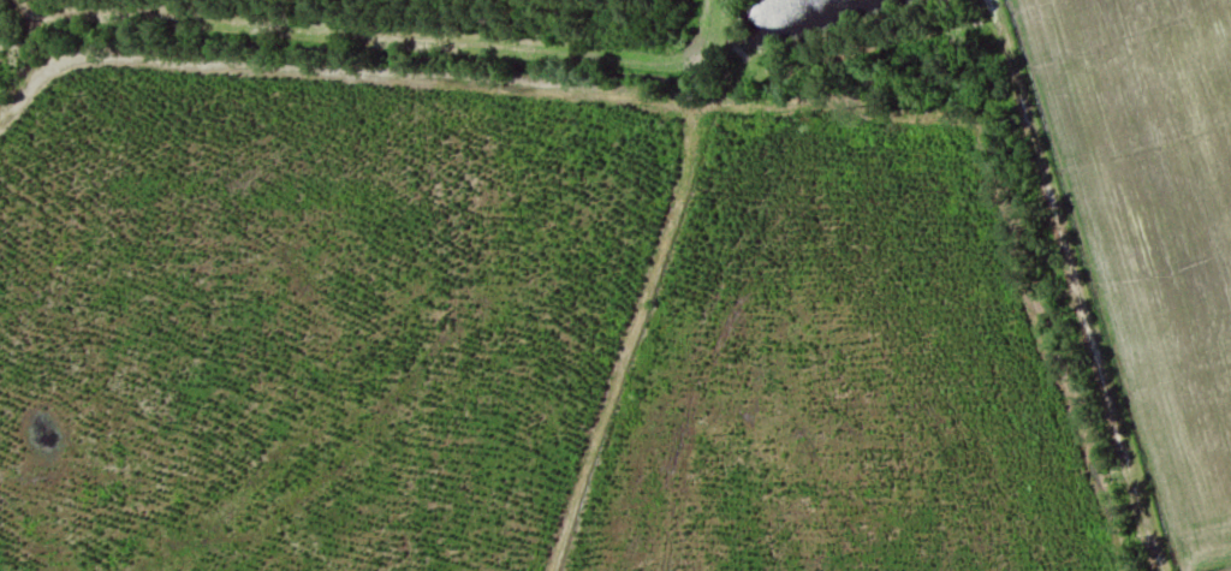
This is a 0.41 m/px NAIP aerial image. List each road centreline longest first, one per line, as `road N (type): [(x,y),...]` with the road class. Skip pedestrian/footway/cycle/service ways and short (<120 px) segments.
road 1 (track): [(0,113),(54,53),(952,121)]
road 2 (track): [(695,103),(686,204),(579,463),(546,570)]

